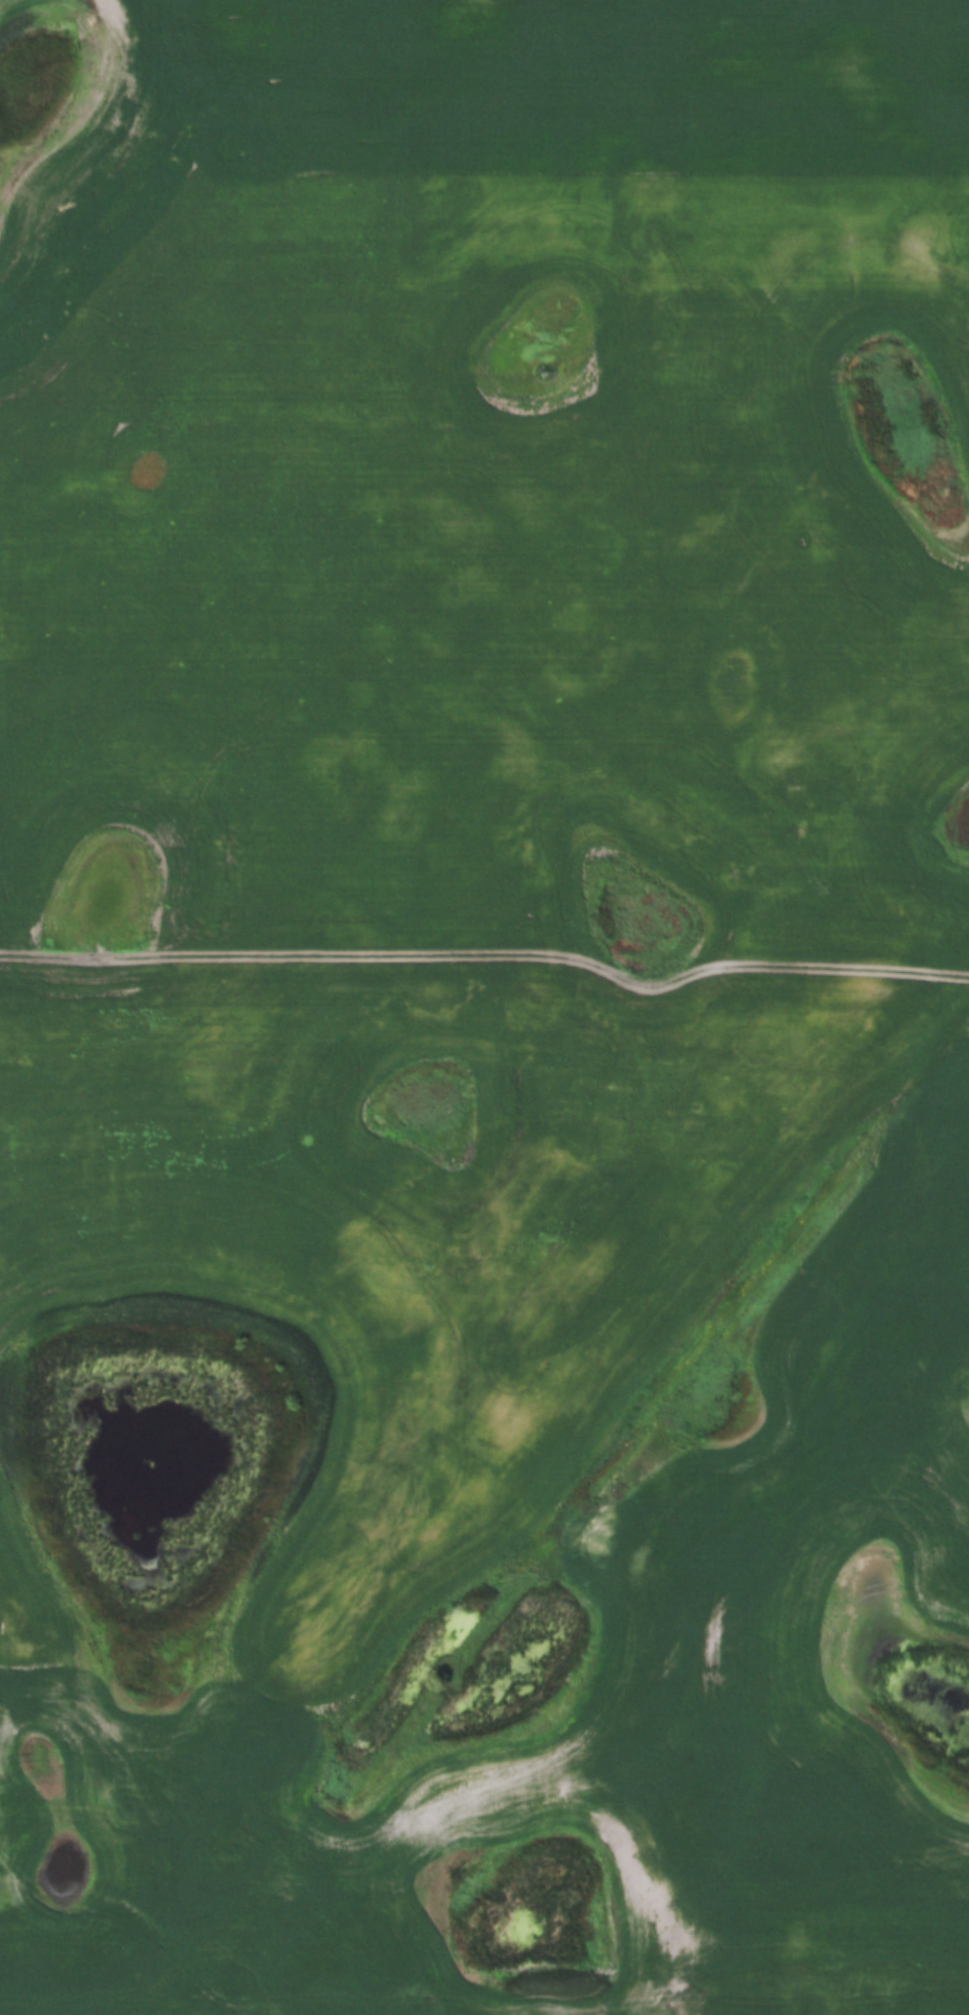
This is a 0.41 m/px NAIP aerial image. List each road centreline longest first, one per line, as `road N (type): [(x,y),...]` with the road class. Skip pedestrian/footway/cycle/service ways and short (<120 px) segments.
road 1 (track): [(968,1989),(328,2014)]
road 2 (track): [(169,2014),(136,2004),(0,2009)]

